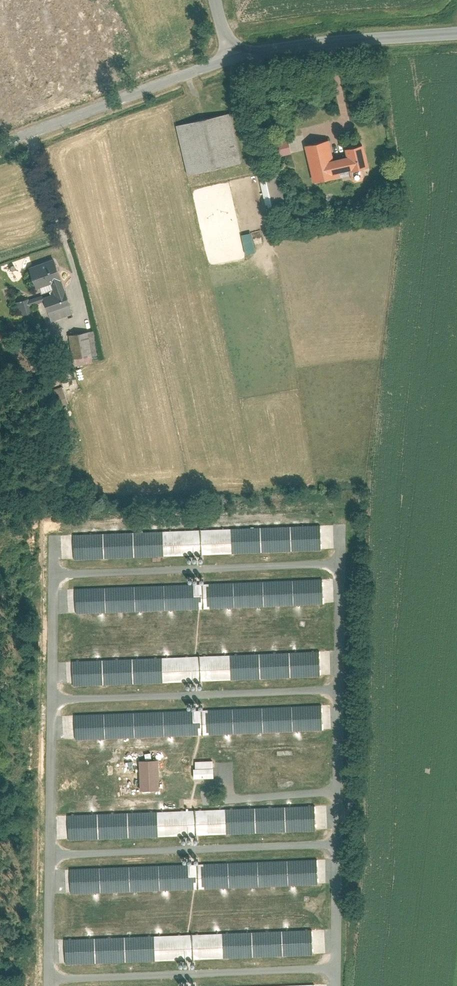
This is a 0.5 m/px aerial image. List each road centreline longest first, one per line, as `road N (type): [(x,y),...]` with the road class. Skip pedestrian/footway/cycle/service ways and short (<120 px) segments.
road 1 (residential): [(333,526),(331,985)]
road 2 (unclassified): [(228,52),(0,139)]
road 3 (unclassified): [(456,31),(228,52)]

